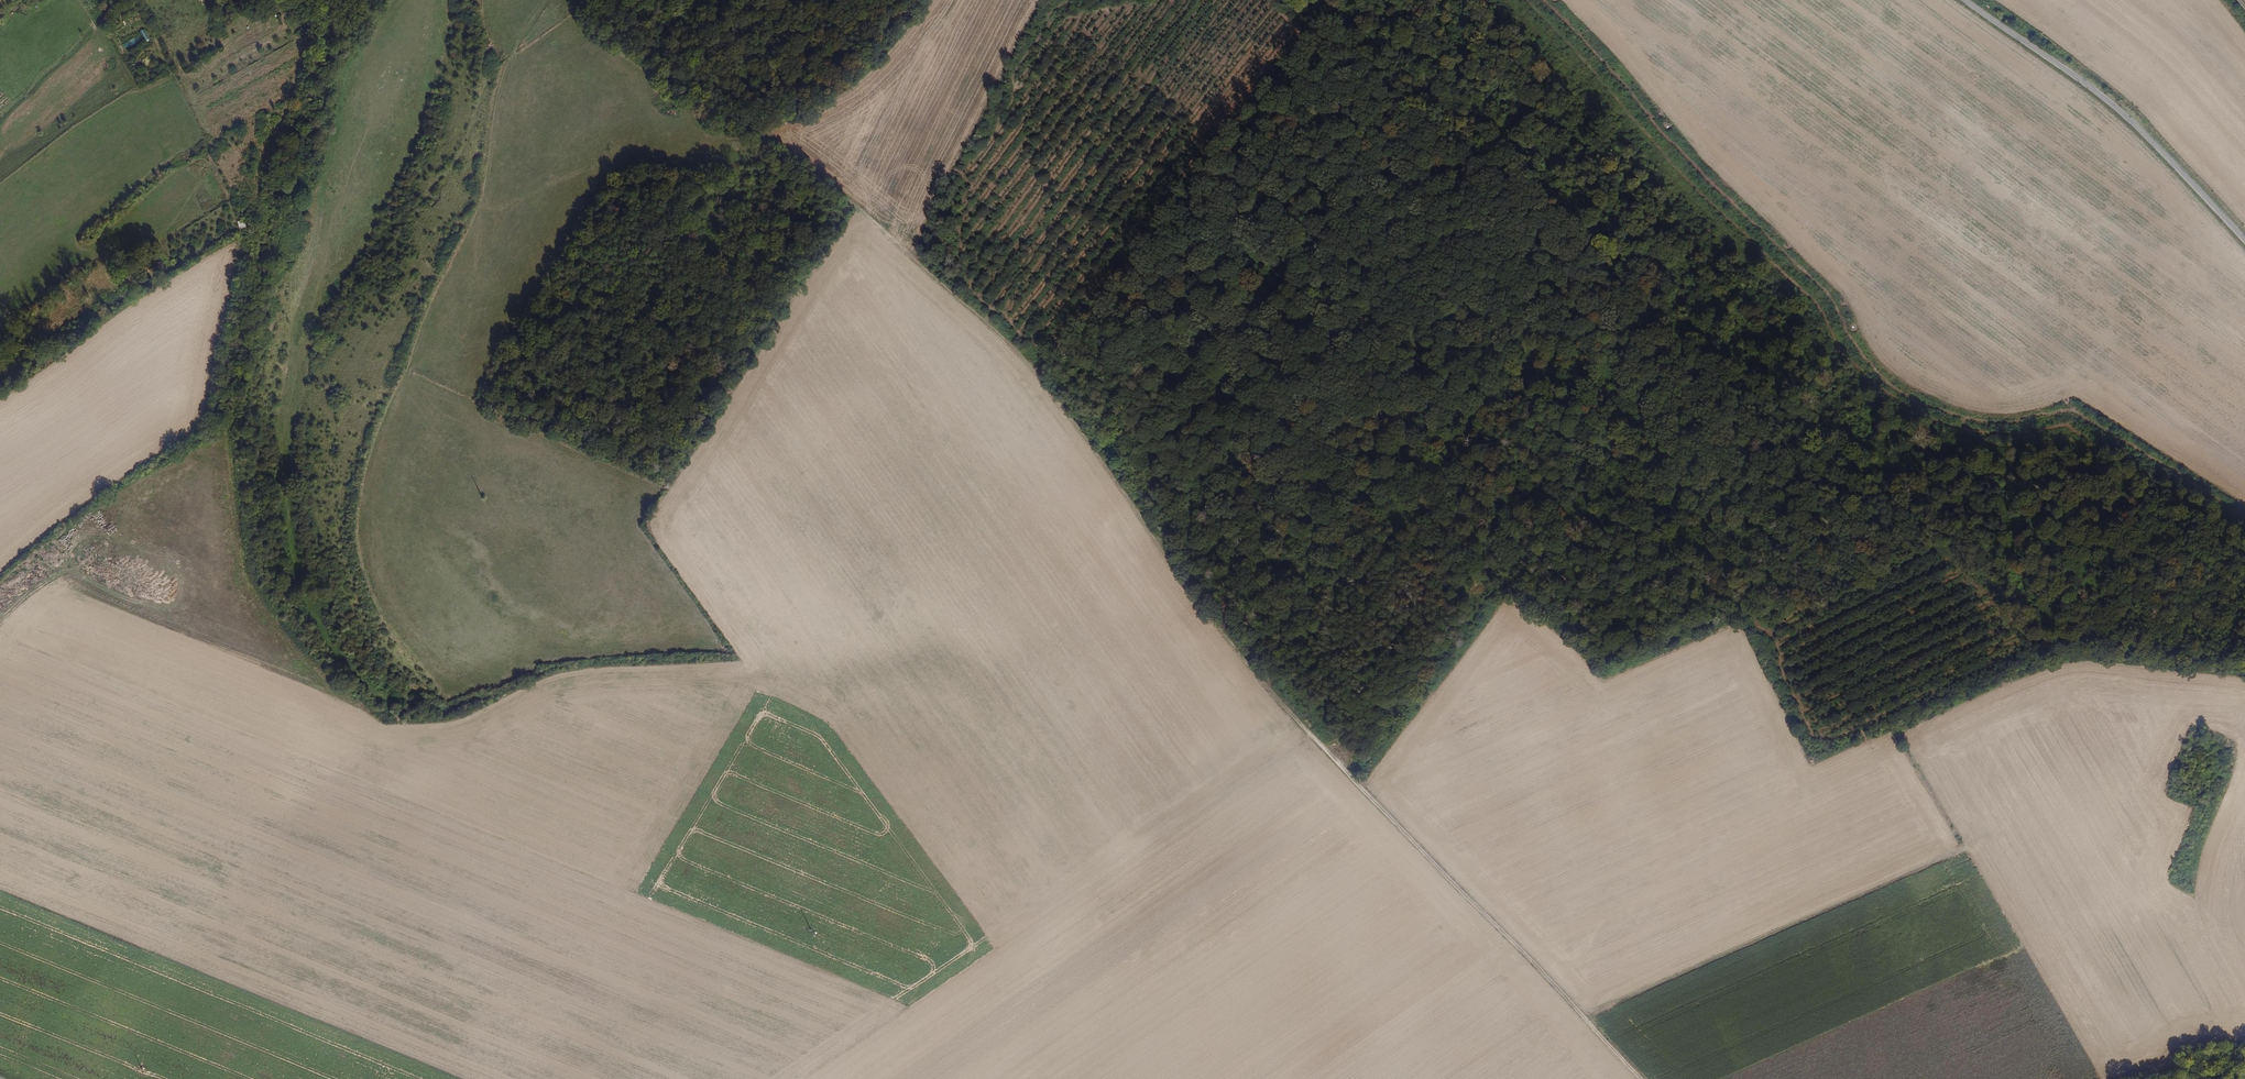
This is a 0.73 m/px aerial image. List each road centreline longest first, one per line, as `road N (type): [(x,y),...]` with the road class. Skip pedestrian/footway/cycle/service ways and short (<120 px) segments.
road 1 (track): [(787,160),(858,208),(1028,363),(1270,686),(1643,1078)]
road 2 (track): [(229,419),(316,109),(340,58),(304,0)]
road 3 (track): [(1583,1016),(1965,847)]
road 4 (unclassified): [(1966,0),(2117,107),(2244,241)]

